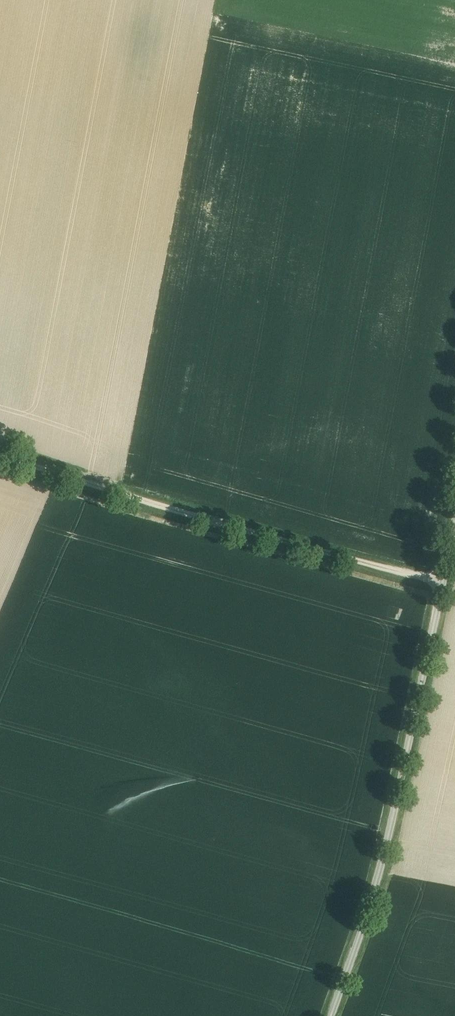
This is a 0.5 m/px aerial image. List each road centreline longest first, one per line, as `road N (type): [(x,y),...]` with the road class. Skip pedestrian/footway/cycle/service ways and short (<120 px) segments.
road 1 (unclassified): [(325,1015),(380,853),(454,473)]
road 2 (track): [(434,581),(0,454)]

